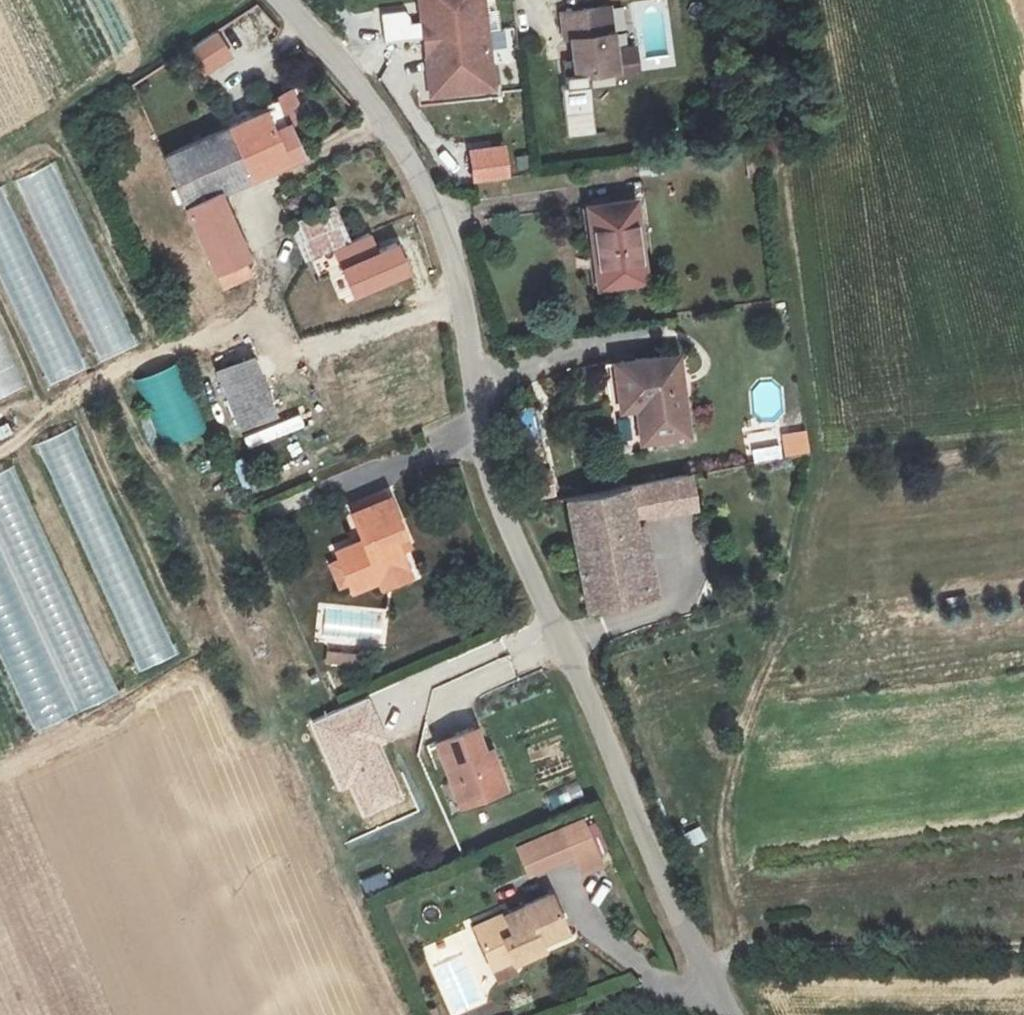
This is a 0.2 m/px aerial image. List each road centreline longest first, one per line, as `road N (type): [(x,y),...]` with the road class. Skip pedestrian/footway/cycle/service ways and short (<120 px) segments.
road 1 (unclassified): [(731,1014),(706,978),(473,449),(472,328),(449,239),(390,126),(282,0)]
road 2 (track): [(794,607),(760,674),(724,782),(721,840),(741,921),(737,946),(706,978),(602,1014)]
road 3 (track): [(737,946),(1023,945)]

